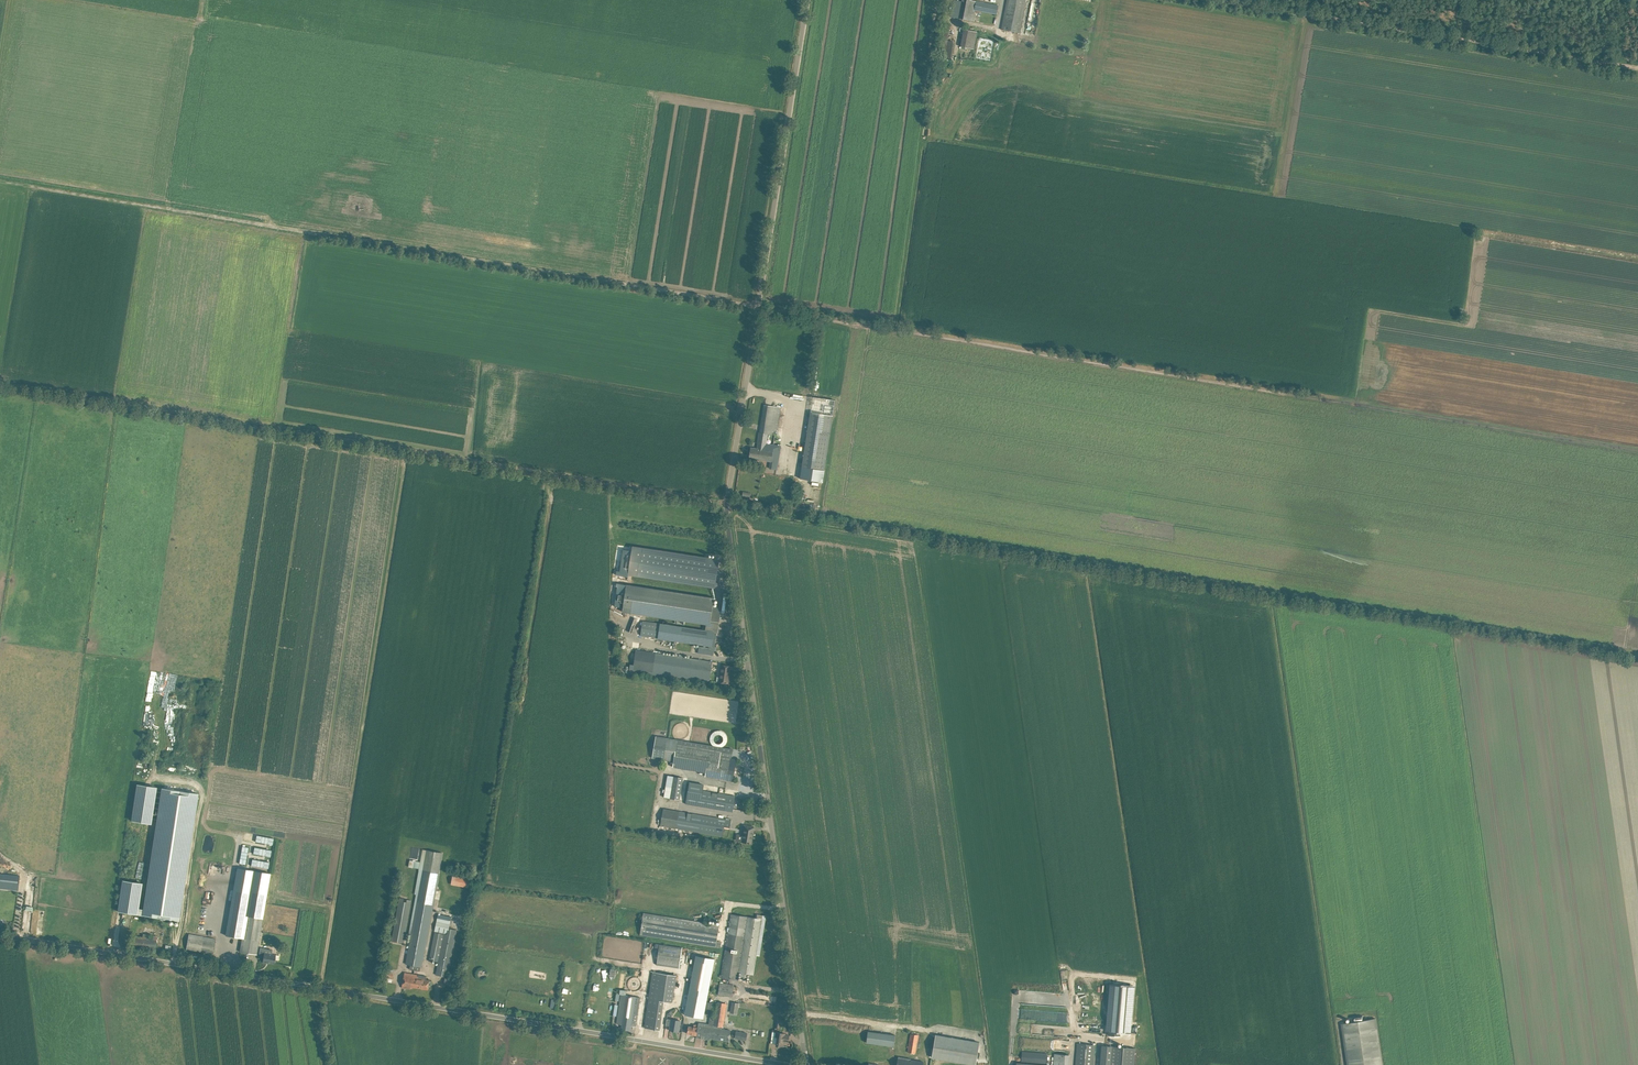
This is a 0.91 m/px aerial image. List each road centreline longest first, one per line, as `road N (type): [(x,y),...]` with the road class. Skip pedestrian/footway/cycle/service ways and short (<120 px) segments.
road 1 (track): [(0,180),(1637,451)]
road 2 (unclassified): [(790,1064),(0,938)]
road 3 (tertiary): [(806,1064),(727,503)]
road 4 (track): [(319,991),(408,450)]
road 5 (track): [(1206,0),(1637,68)]
road 6 (track): [(408,450),(0,382)]
road 7 (track): [(727,503),(408,450)]
road 8 (tertiary): [(758,308),(807,0)]
road 9 (tertiary): [(758,308),(727,503)]

